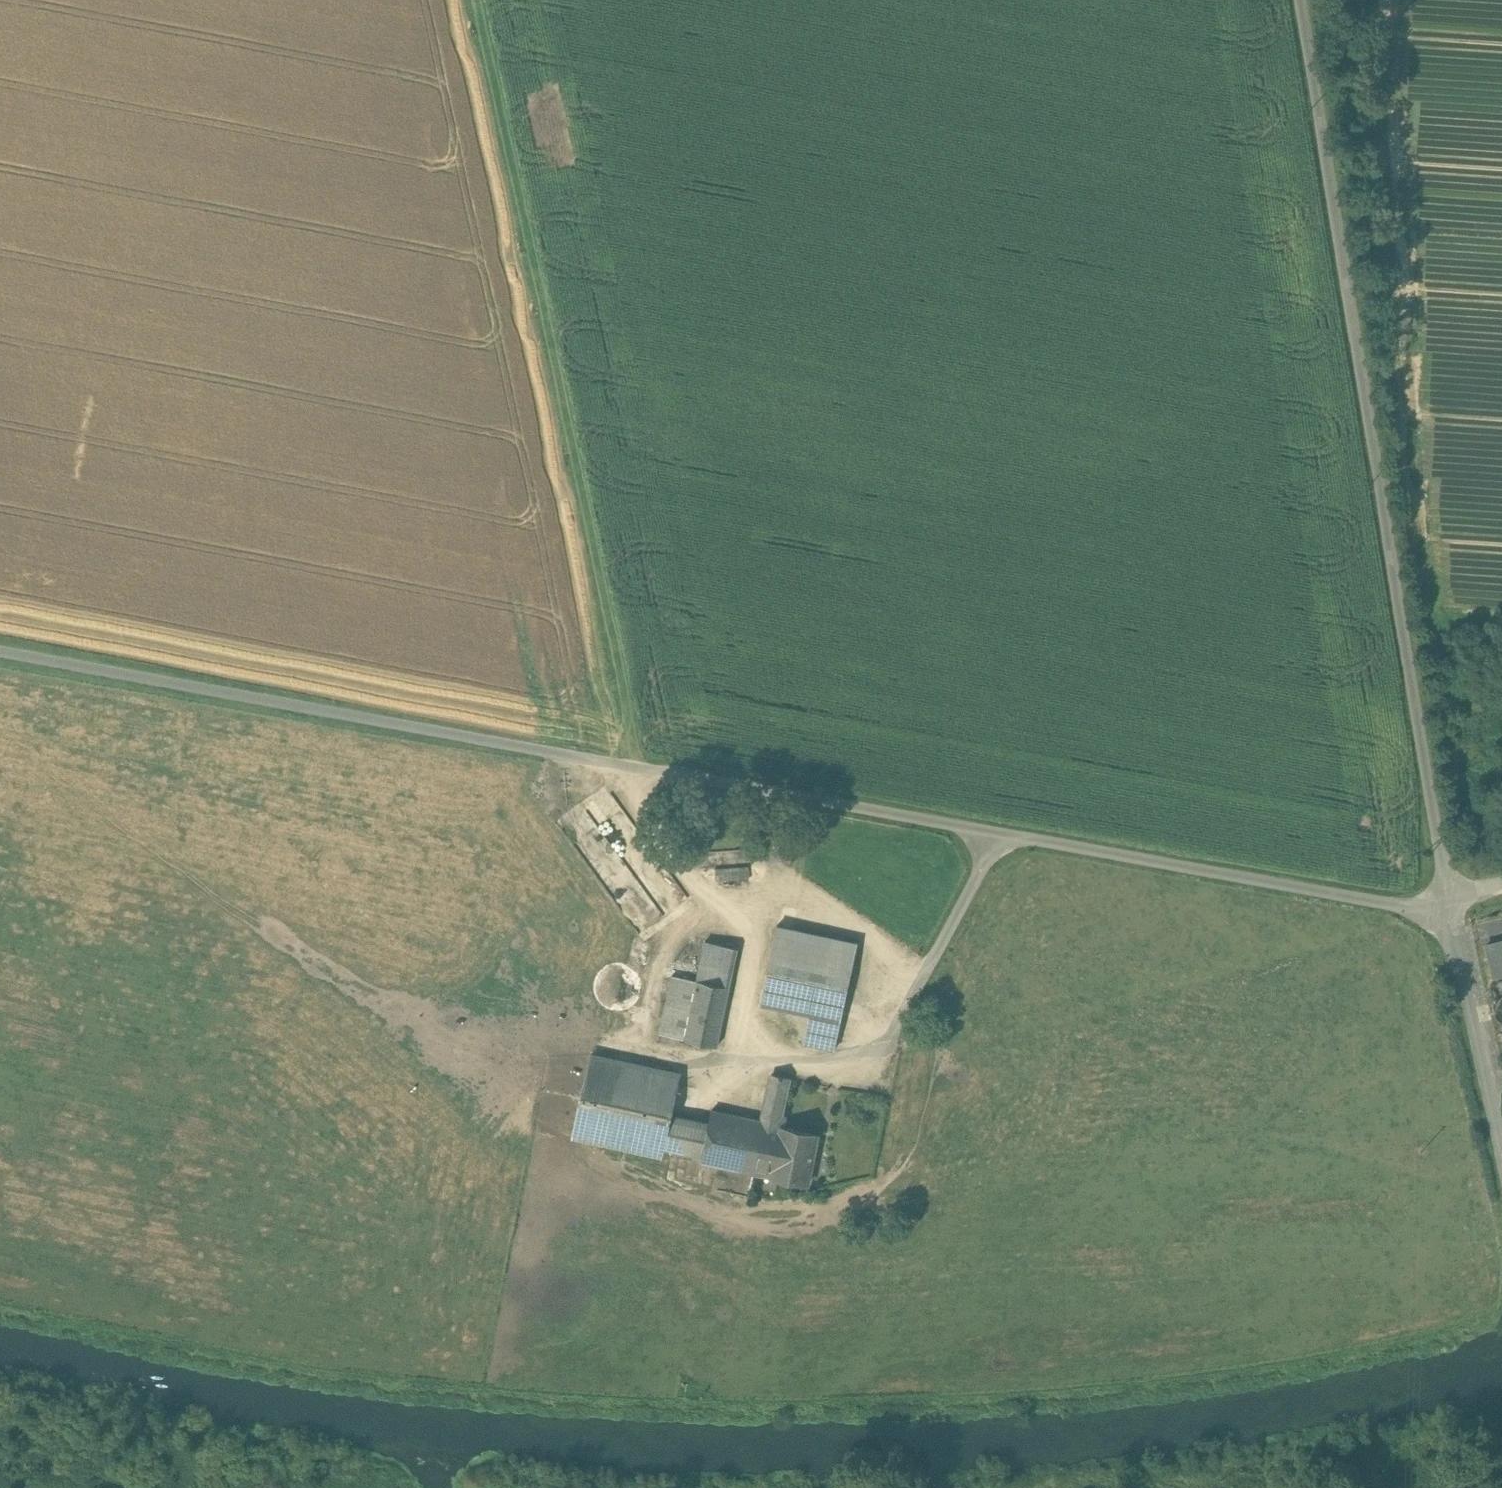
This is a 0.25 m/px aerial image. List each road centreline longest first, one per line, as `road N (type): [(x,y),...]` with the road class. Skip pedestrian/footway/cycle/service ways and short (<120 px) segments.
road 1 (unclassified): [(1302,0),(1452,905)]
road 2 (unclassified): [(1501,1140),(1452,905)]

